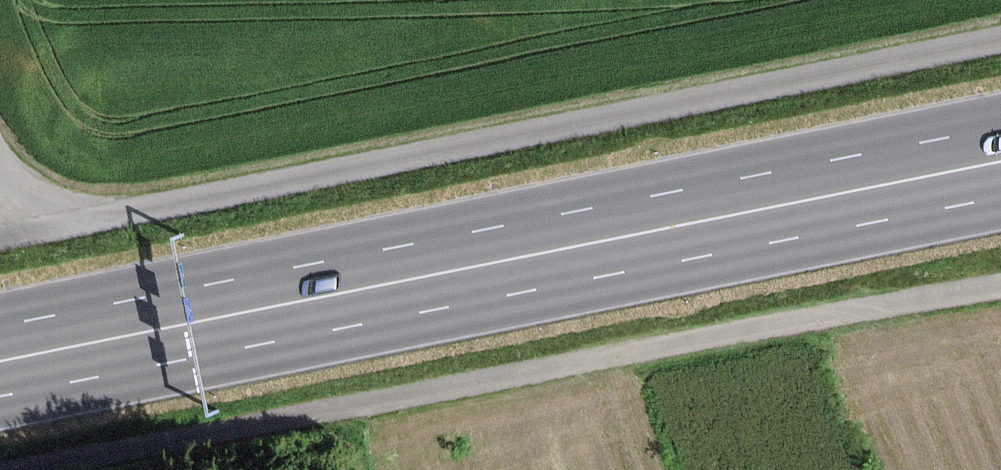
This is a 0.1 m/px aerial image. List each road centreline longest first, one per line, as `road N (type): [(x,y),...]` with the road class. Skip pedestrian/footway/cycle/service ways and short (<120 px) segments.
road 1 (primary): [(1000,162),(0,359)]
road 2 (track): [(1000,41),(0,234)]

